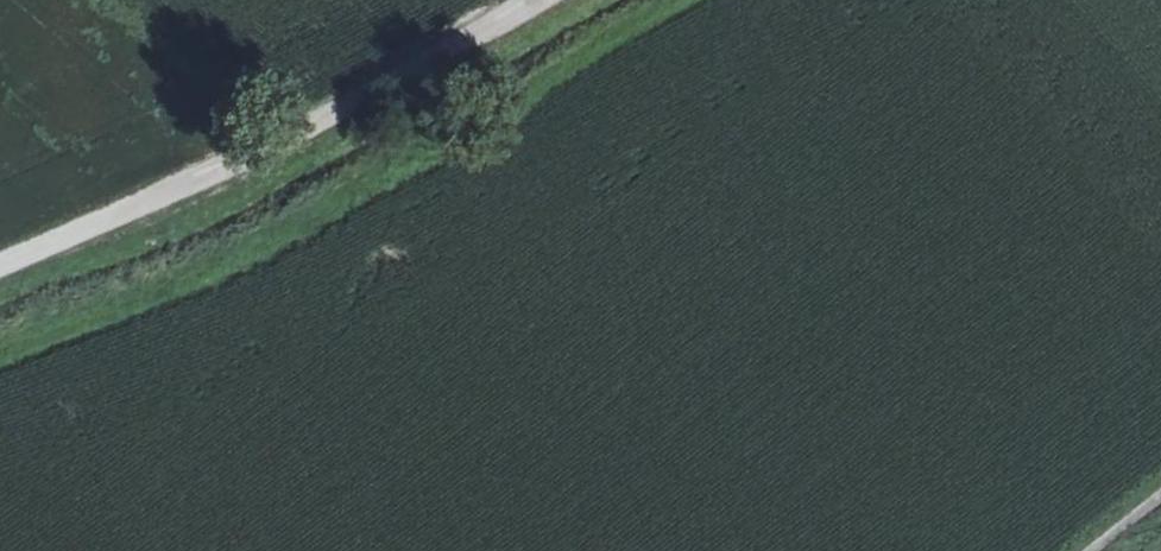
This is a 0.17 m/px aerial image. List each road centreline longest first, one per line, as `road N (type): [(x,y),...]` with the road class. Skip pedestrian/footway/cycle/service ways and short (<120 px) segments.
road 1 (track): [(0,275),(543,0)]

